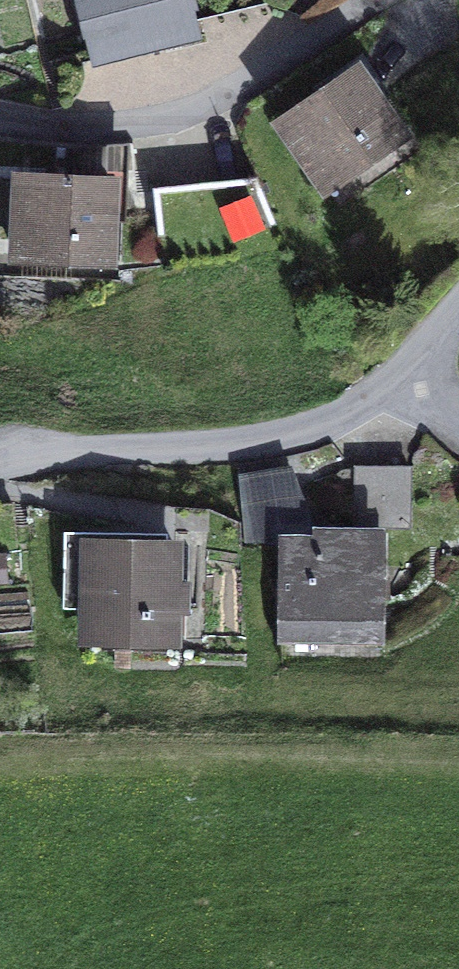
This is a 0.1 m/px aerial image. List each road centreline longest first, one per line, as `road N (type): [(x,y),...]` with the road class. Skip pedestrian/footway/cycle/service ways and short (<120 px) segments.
road 1 (unclassified): [(0,463),(266,437),(330,422),(397,384)]
road 2 (residential): [(376,0),(256,75),(158,119),(71,129),(0,118)]

